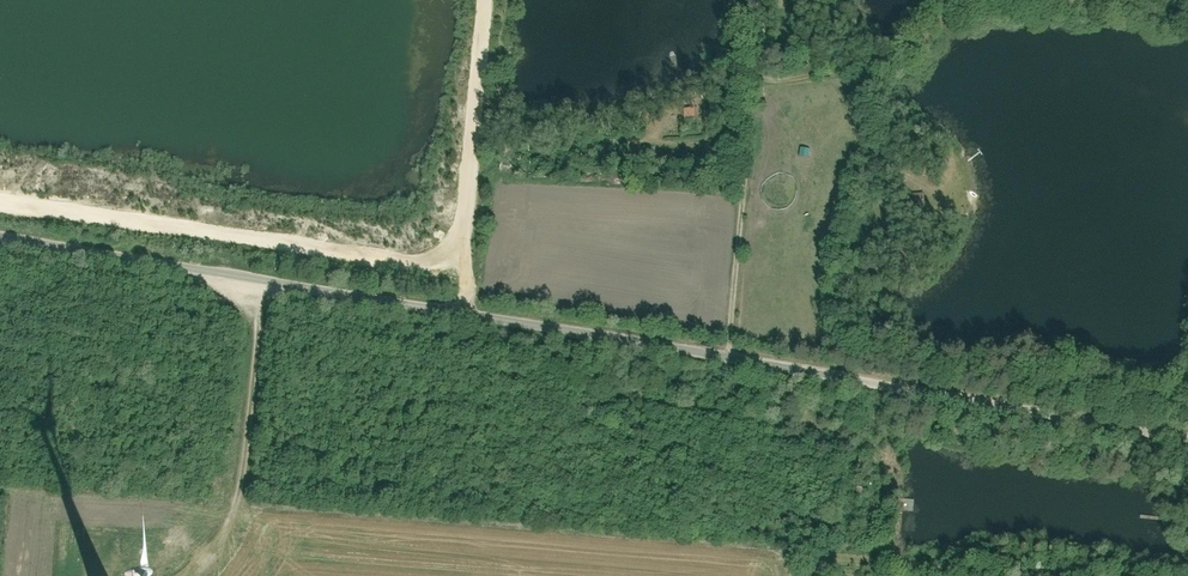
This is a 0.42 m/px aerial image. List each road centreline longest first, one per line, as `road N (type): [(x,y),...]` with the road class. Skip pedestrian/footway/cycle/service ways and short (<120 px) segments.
road 1 (residential): [(1187,441),(0,232)]
road 2 (track): [(261,278),(234,561),(211,575)]
road 3 (track): [(735,361),(755,109)]

